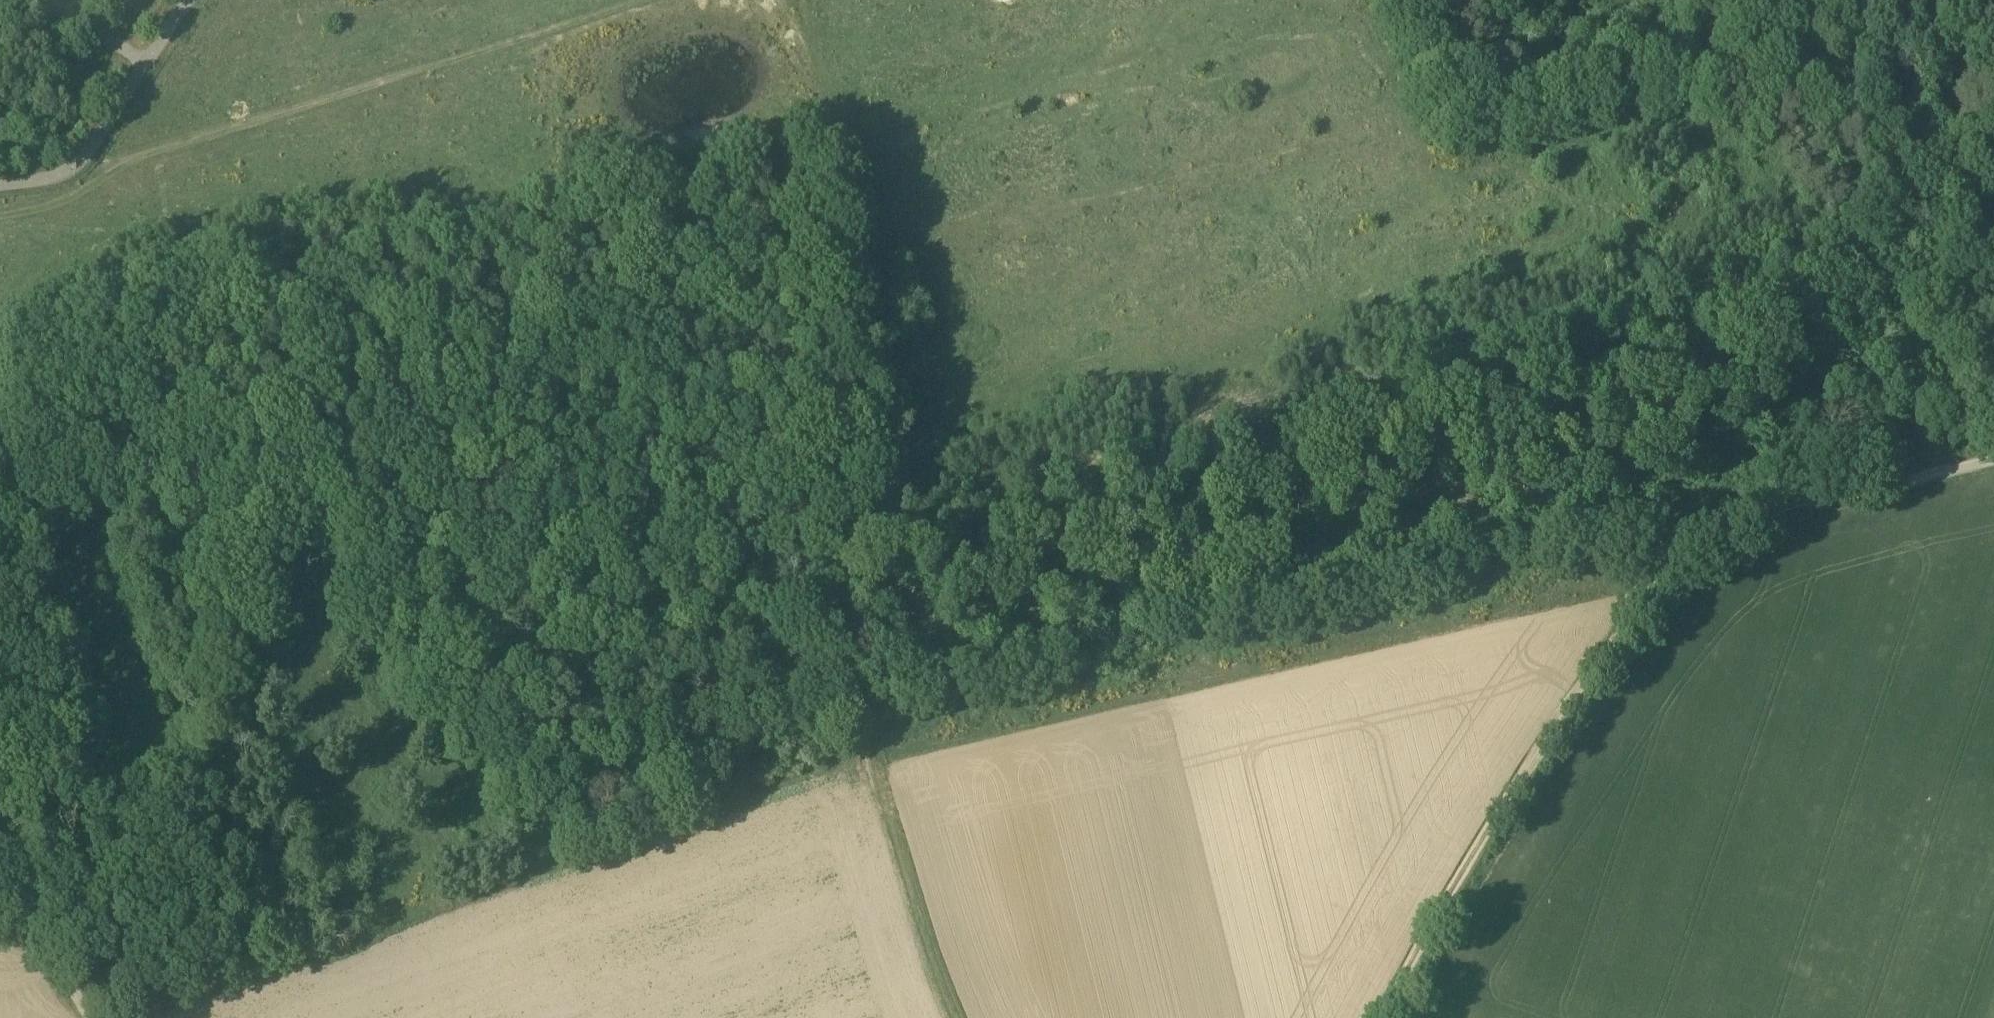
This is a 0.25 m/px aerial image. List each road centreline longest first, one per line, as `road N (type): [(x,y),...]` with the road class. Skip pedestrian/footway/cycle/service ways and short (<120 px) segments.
road 1 (track): [(1393,1017),(1461,890),(1688,557),(1744,513),(1993,462)]
road 2 (track): [(129,159),(634,0)]
road 3 (track): [(874,757),(959,1017)]
road 4 (unclassified): [(86,1017),(0,821)]
road 5 (track): [(0,209),(96,185),(129,159)]

